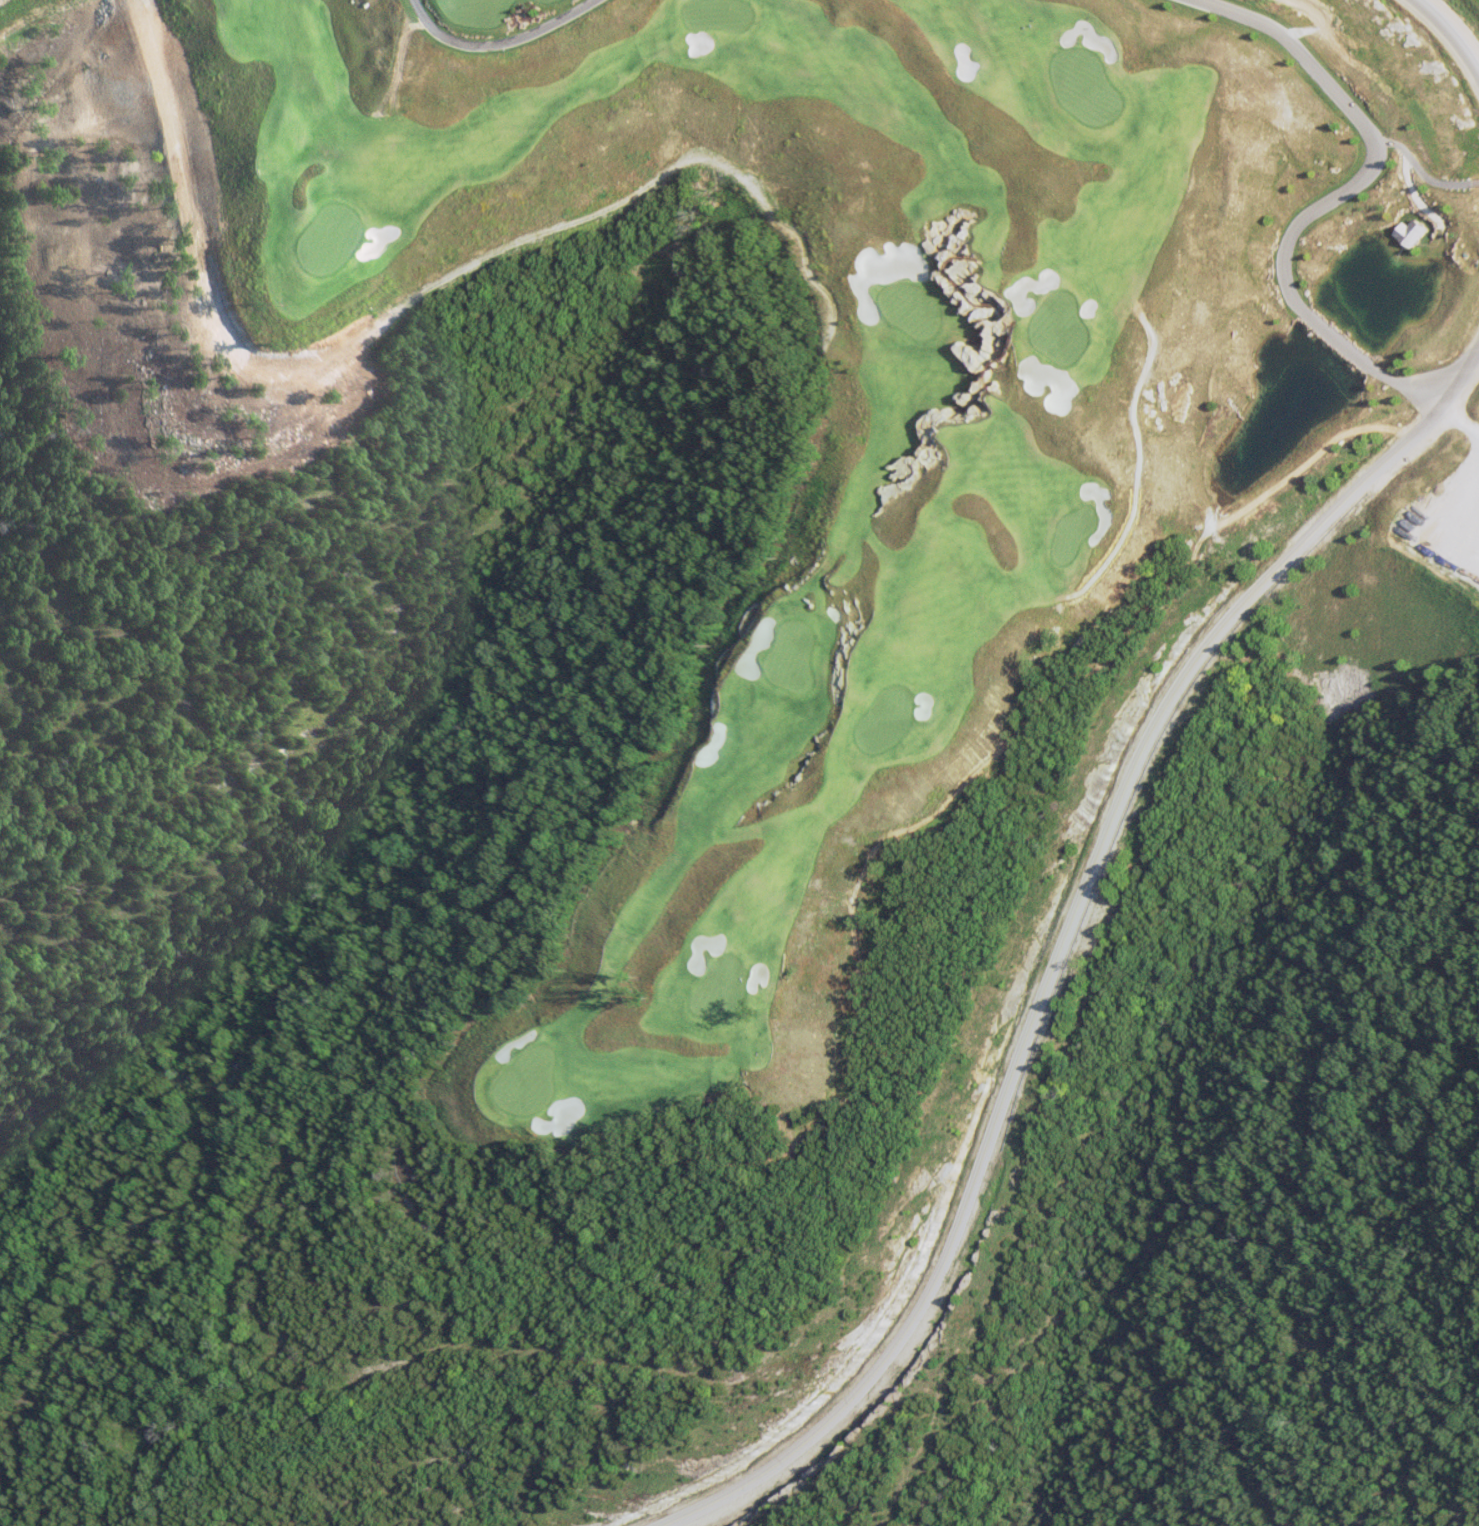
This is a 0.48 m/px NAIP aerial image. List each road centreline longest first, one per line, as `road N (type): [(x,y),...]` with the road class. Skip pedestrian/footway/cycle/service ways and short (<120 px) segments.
road 1 (residential): [(652,1525),(790,1442),(875,1351),(917,1285),(1139,761),(1172,701),(1254,607),(1412,475),(1478,392)]

